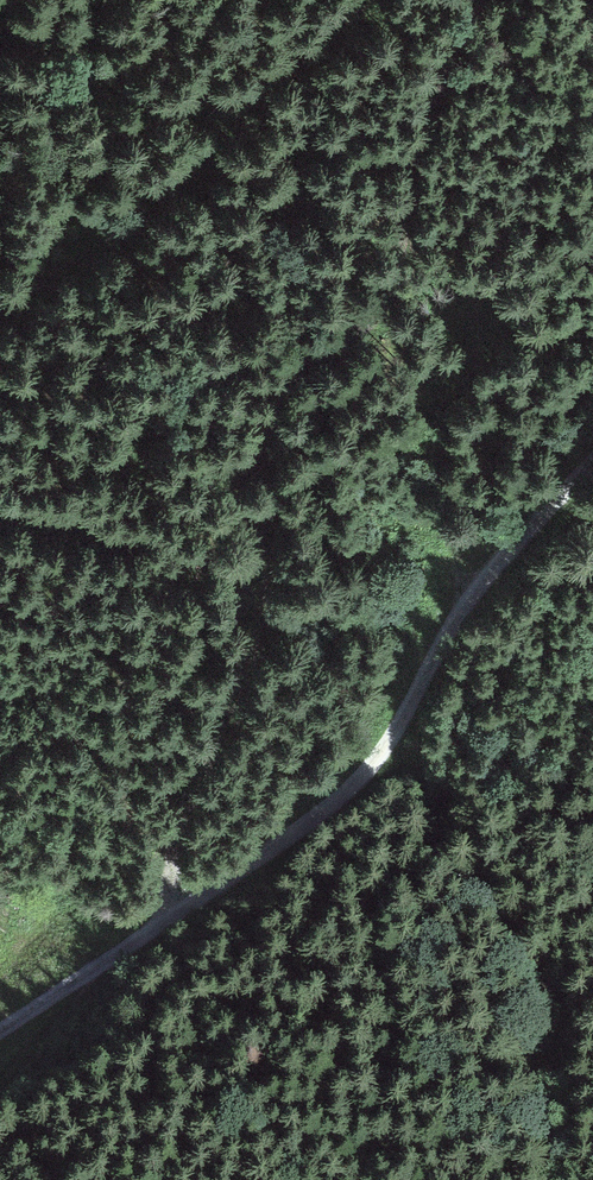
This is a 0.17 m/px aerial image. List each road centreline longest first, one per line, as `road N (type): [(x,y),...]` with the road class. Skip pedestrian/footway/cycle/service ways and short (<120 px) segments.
road 1 (track): [(481,0),(430,92),(393,235),(403,315),(337,335),(281,395),(249,478),(266,621),(181,835),(165,927)]
road 2 (track): [(592,455),(445,621),(380,773),(119,960),(0,1034)]
road 3 (track): [(0,315),(81,247),(167,208),(247,99),(363,0)]
road 4 (track): [(119,960),(0,1085)]

